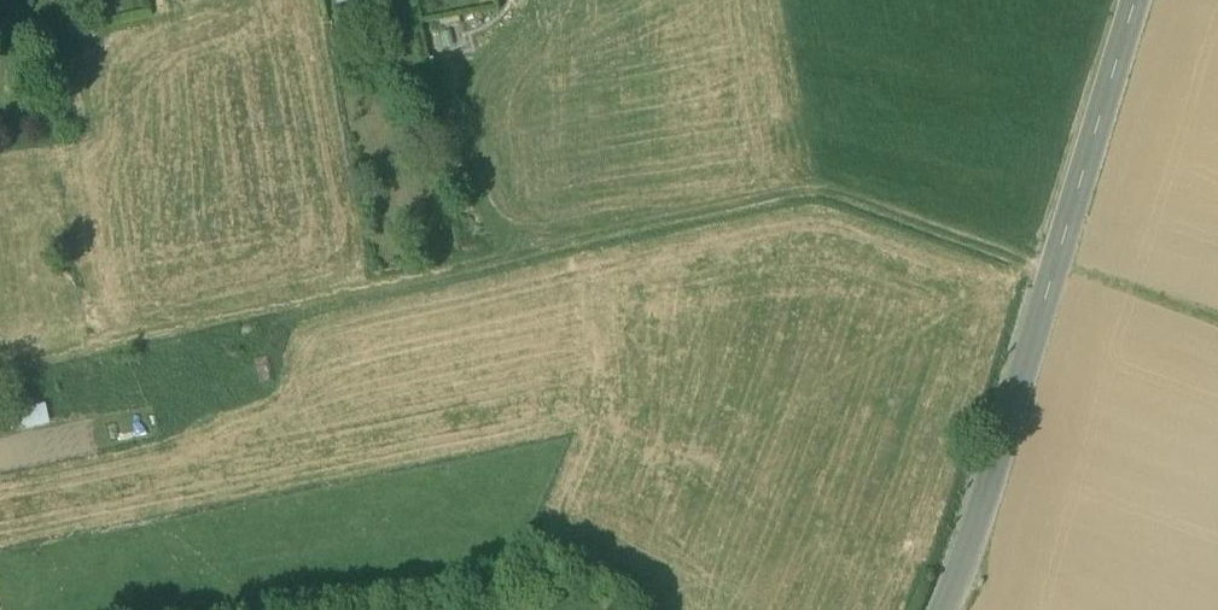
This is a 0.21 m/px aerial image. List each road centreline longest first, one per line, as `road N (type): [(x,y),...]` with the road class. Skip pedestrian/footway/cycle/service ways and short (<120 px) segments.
road 1 (track): [(1056,271),(816,188),(0,375)]
road 2 (unclassified): [(942,609),(1137,0)]
road 3 (track): [(1217,323),(1058,263)]

